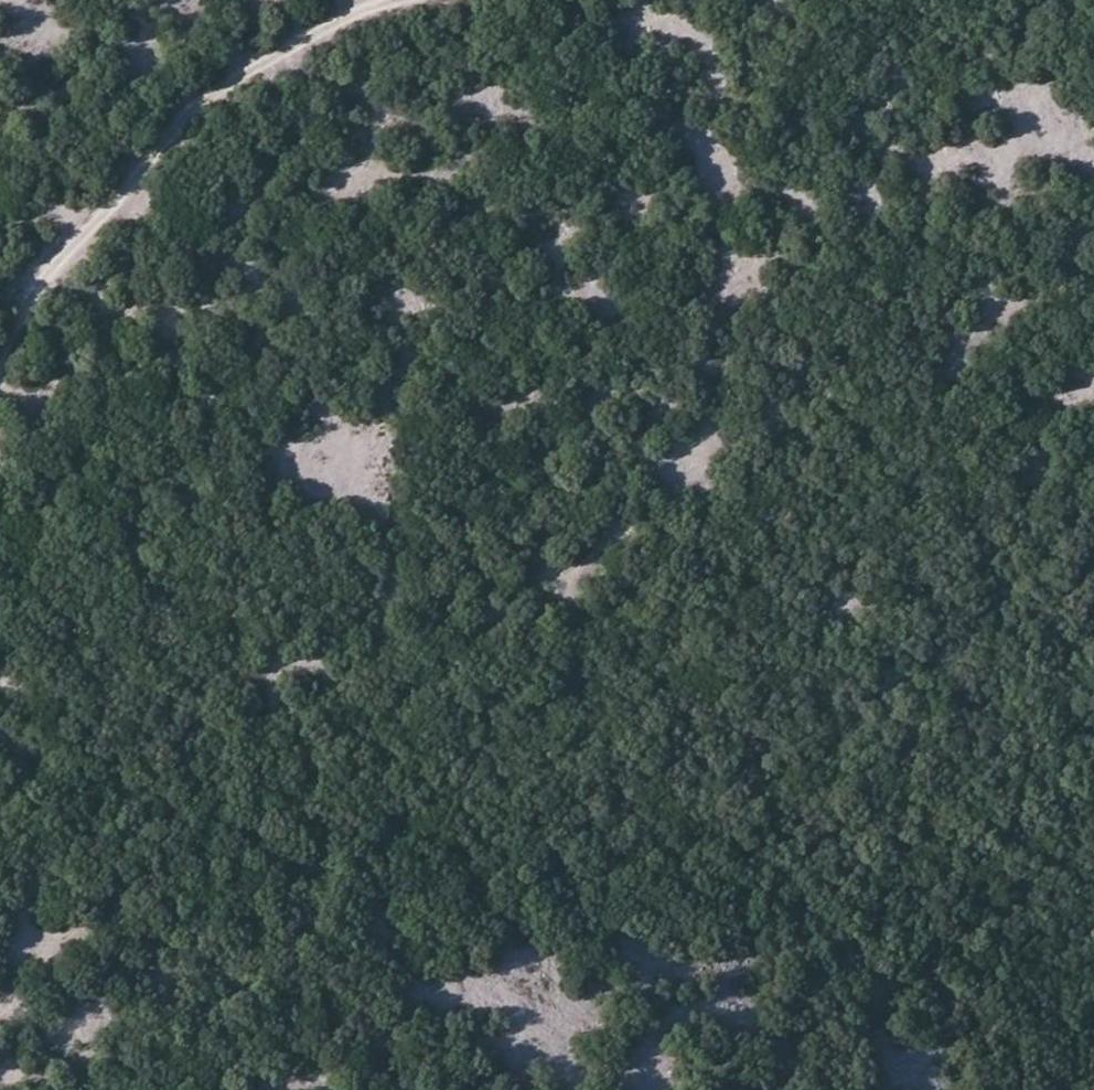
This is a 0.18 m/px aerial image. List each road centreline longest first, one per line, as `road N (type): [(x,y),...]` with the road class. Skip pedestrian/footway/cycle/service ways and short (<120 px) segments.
road 1 (track): [(0,394),(59,272),(278,50),(391,0)]

